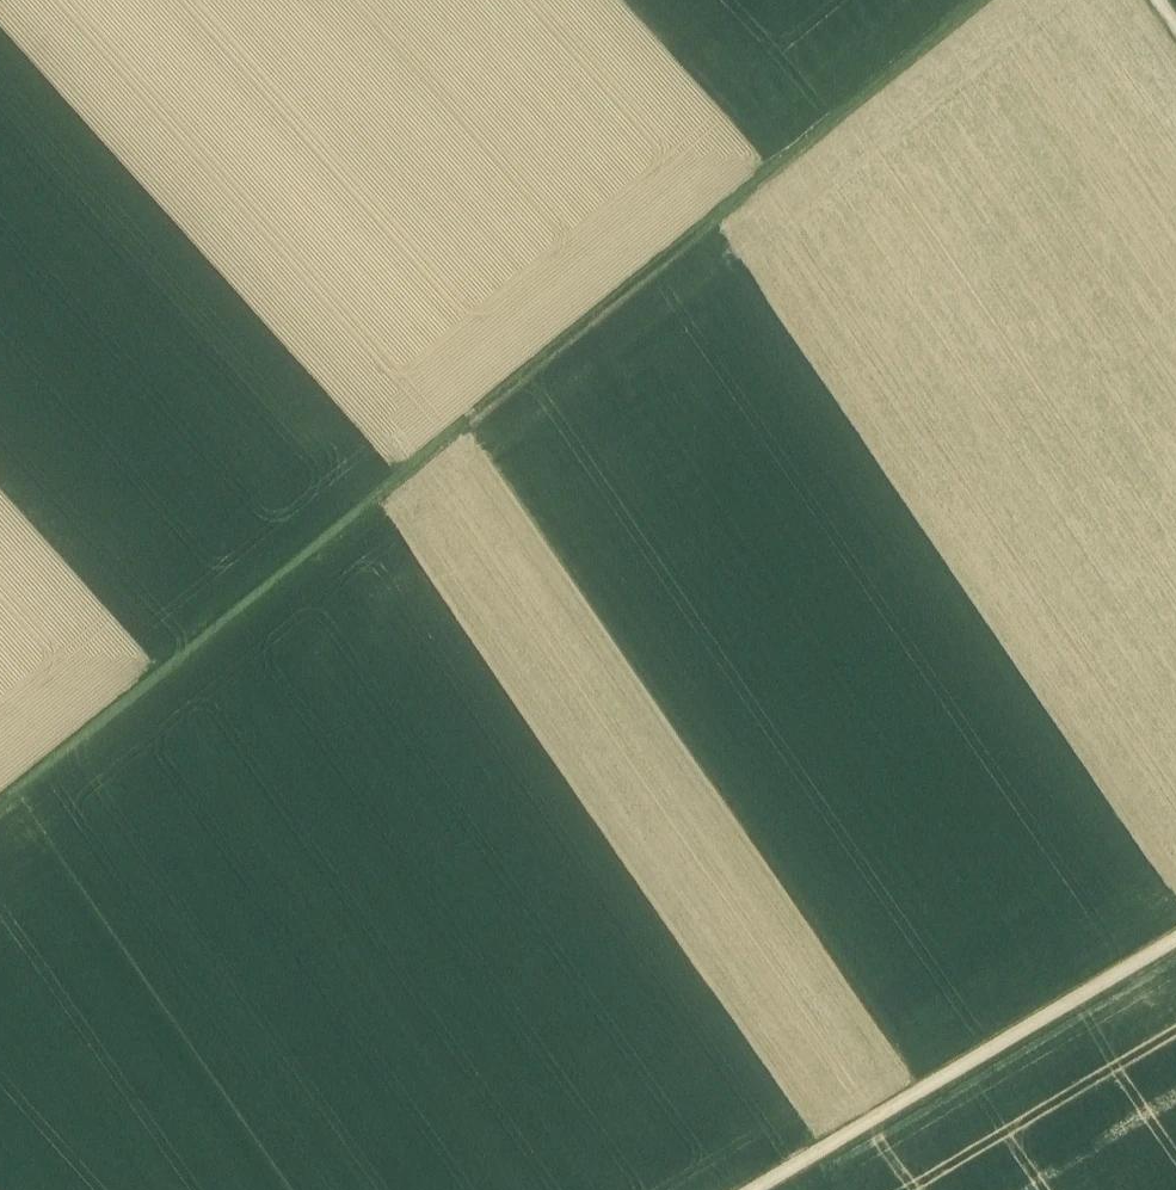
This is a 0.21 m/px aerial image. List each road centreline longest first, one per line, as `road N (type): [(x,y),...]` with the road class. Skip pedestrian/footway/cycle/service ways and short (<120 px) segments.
road 1 (track): [(0,828),(1009,0)]
road 2 (track): [(1175,947),(783,1189)]

